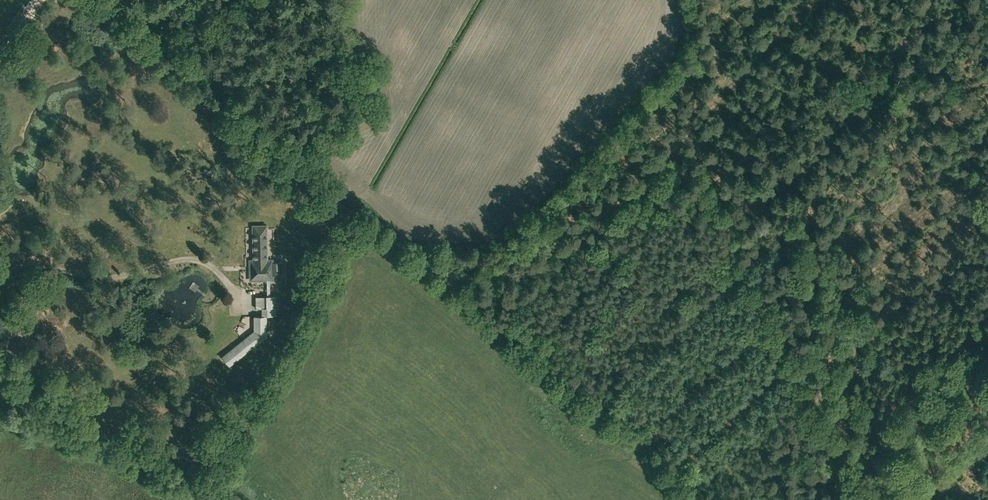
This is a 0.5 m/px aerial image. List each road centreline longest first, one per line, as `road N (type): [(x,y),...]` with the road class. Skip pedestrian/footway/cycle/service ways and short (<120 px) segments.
road 1 (track): [(113,0),(298,152)]

